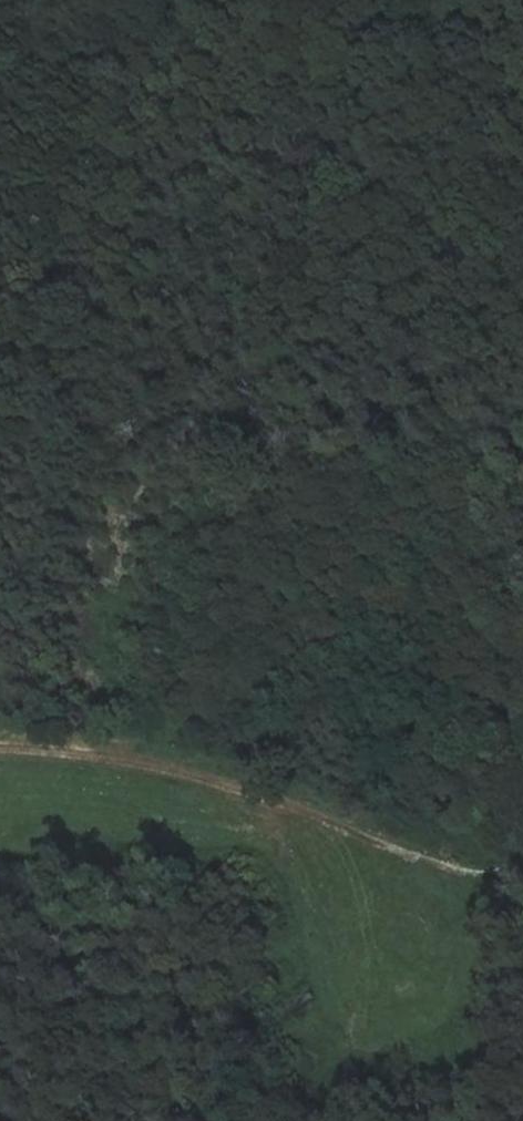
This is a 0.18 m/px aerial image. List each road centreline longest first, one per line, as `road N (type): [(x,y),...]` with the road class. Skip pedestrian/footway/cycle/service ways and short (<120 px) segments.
road 1 (track): [(0,749),(129,754),(452,842),(522,848)]

